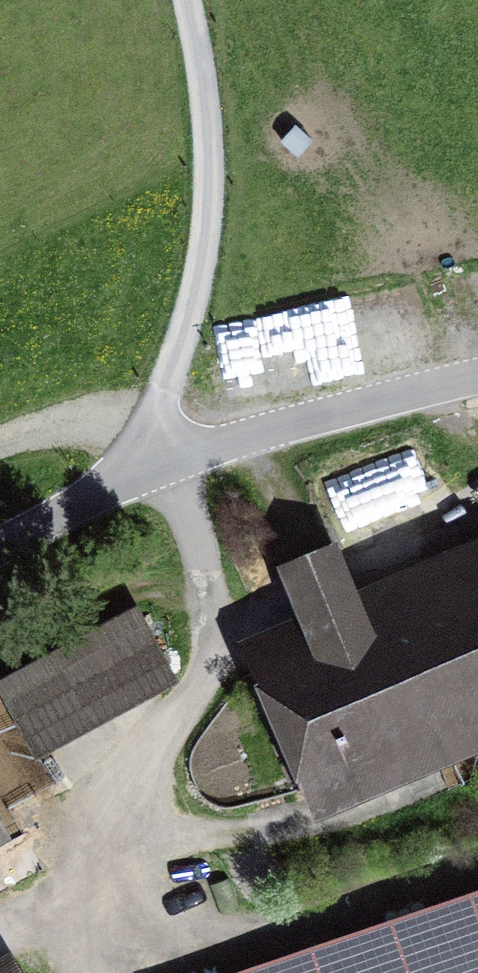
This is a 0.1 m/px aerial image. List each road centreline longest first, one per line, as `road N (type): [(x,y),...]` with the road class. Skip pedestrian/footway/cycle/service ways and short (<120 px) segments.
road 1 (unclassified): [(0,545),(160,462),(477,375)]
road 2 (track): [(190,0),(211,151),(211,221),(195,306),(166,393),(160,462)]

